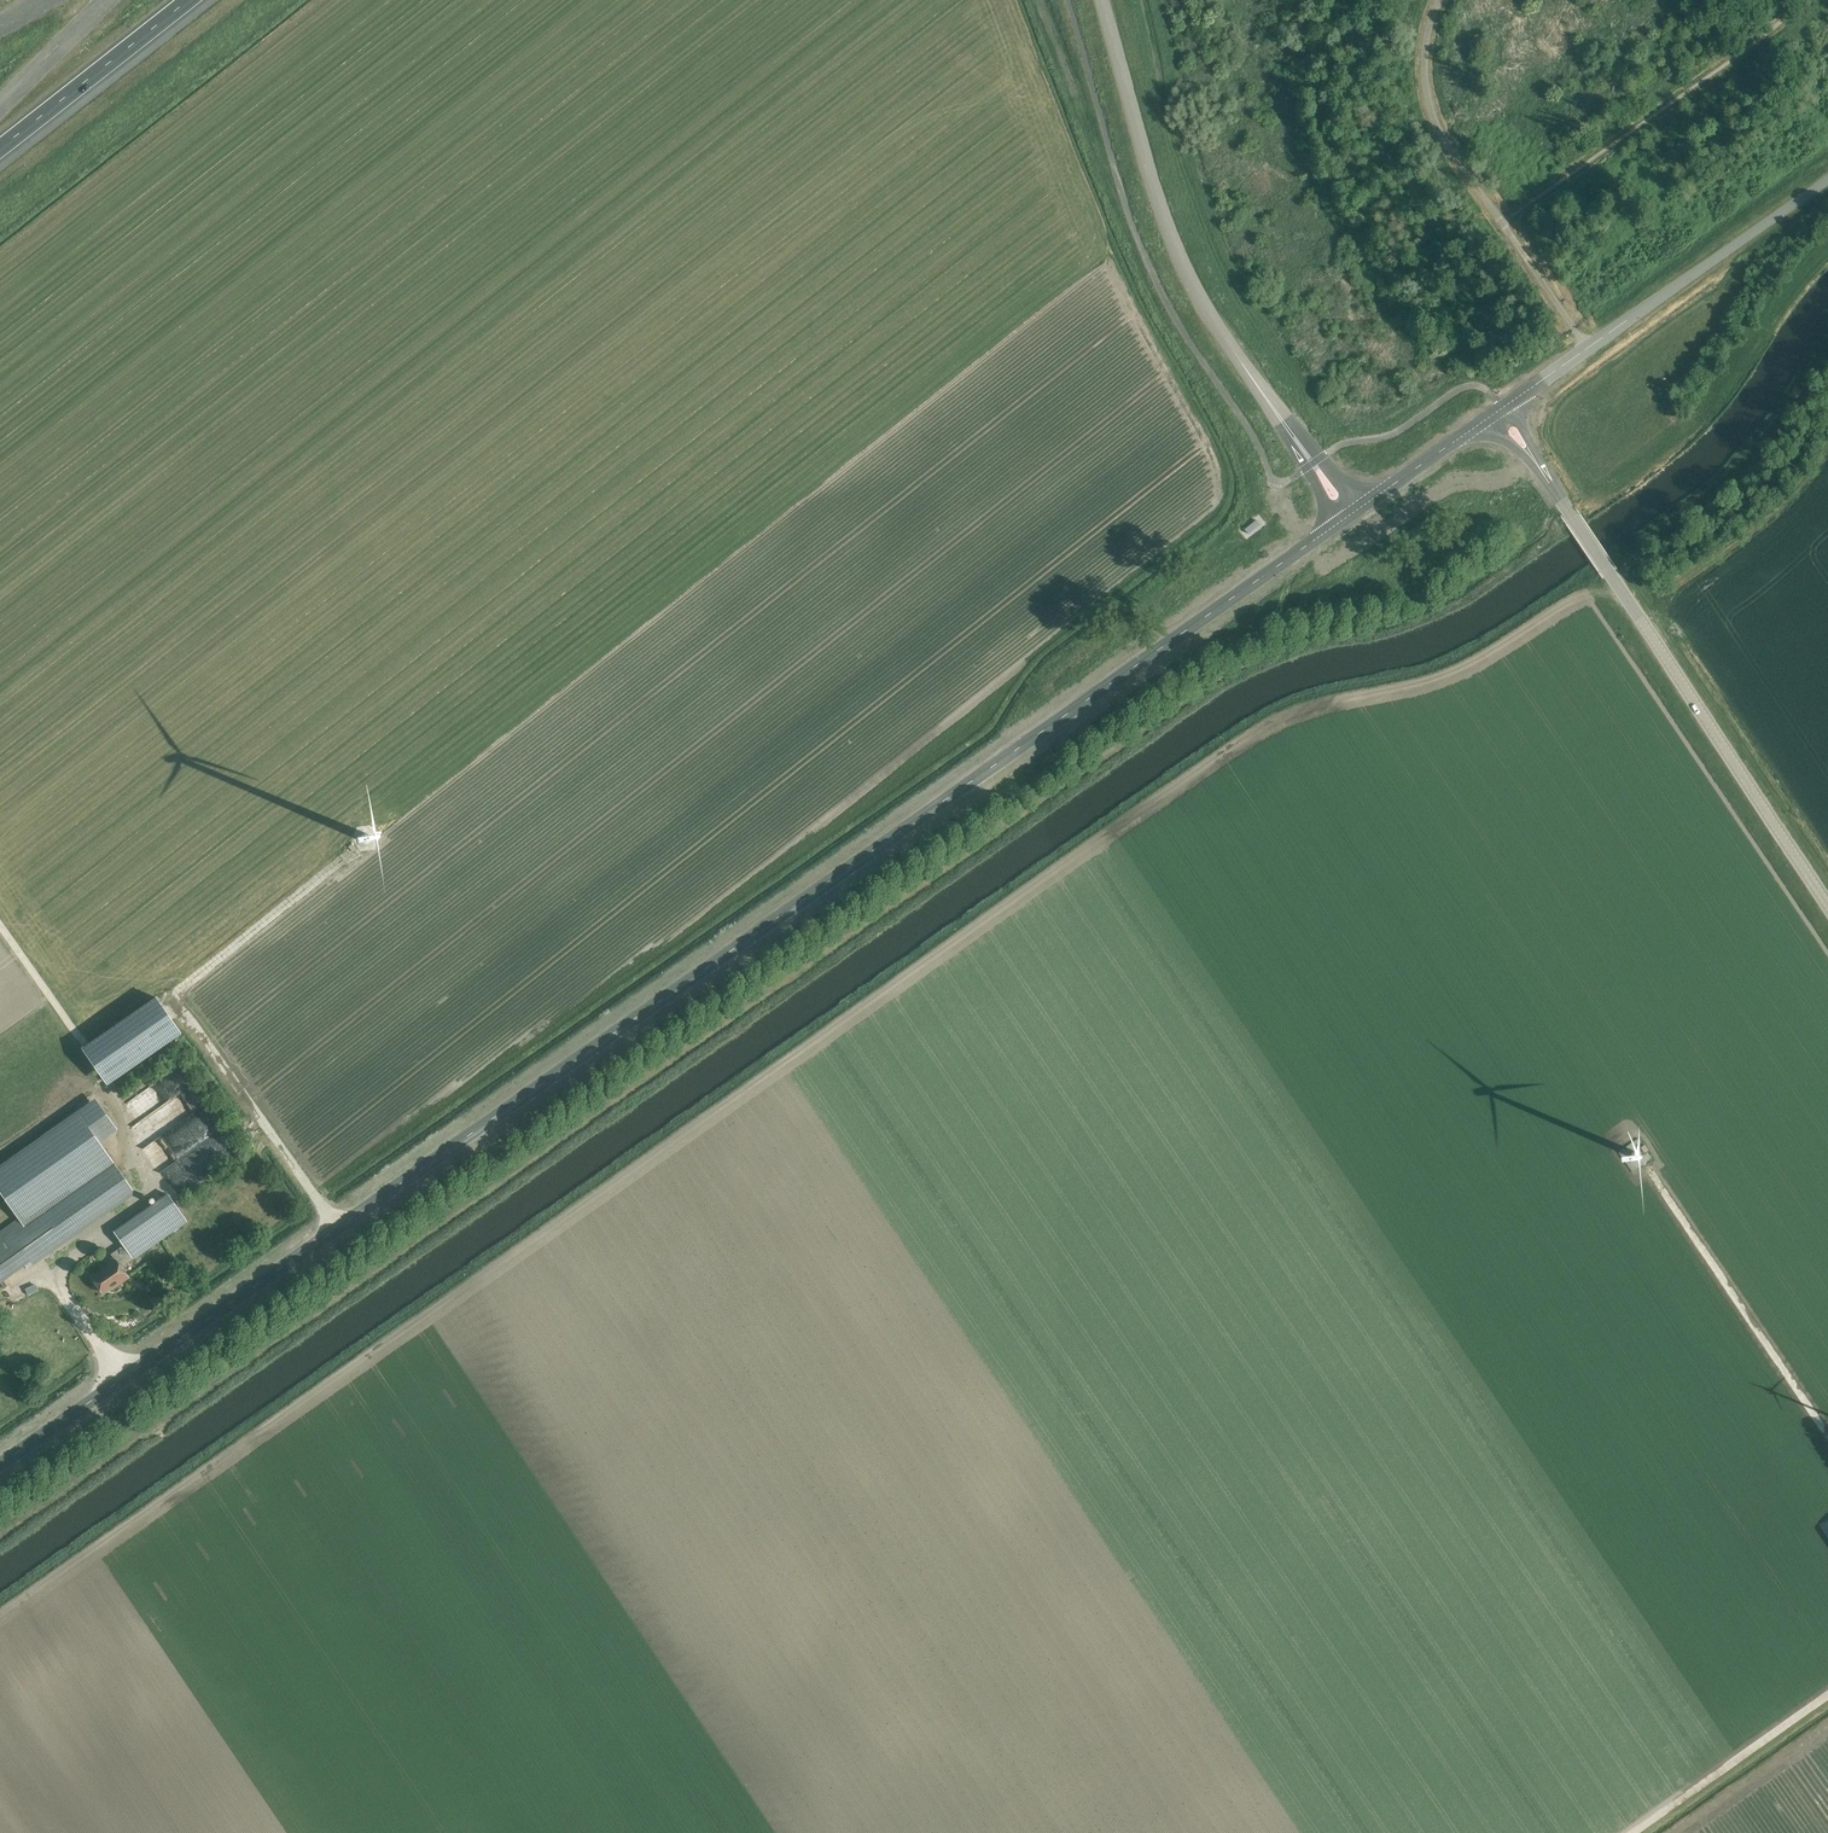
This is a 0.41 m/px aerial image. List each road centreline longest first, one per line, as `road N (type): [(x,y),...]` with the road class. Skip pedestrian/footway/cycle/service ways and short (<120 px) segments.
road 1 (unclassified): [(0,1464),(1337,524)]
road 2 (tertiary): [(1827,896),(1534,459)]
road 3 (tertiary): [(1313,464),(1185,267),(1158,201),(1102,0)]
road 4 (unclassified): [(1587,348),(1437,128),(1426,95),(1425,50),(1443,0)]
road 5 (unclassified): [(1587,348),(1827,180)]
road 6 (motorway): [(0,148),(189,0)]
road 7 (tertiary): [(1359,508),(1502,408)]

